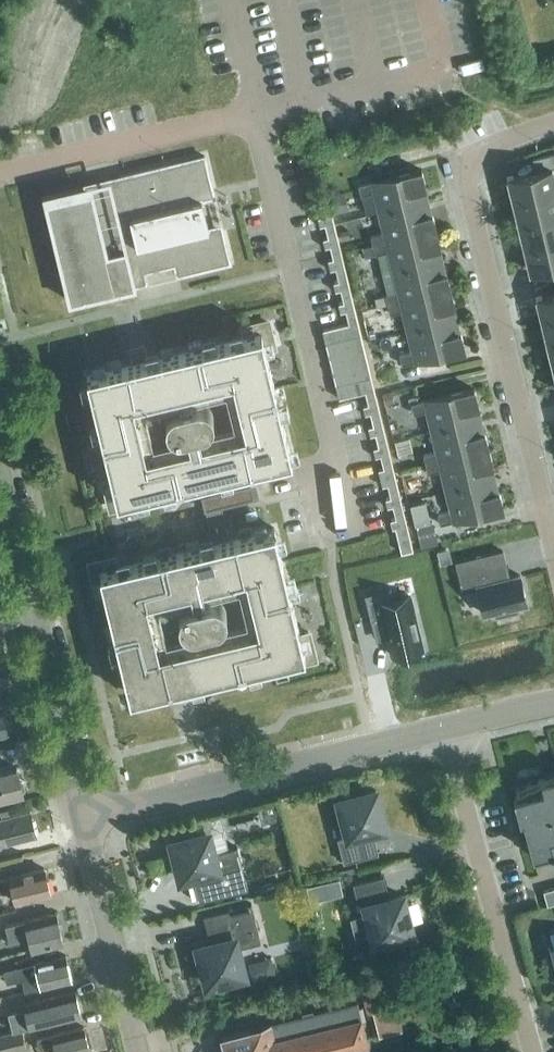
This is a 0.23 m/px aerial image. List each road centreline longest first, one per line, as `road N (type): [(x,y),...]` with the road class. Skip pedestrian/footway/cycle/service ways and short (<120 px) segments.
road 1 (residential): [(553,552),(466,187),(474,154),(553,125)]
road 2 (residential): [(87,817),(441,729)]
road 3 (secondary): [(87,817),(0,465)]
road 4 (residential): [(441,729),(525,1023)]
road 5 (secondary): [(141,1051),(87,817)]

